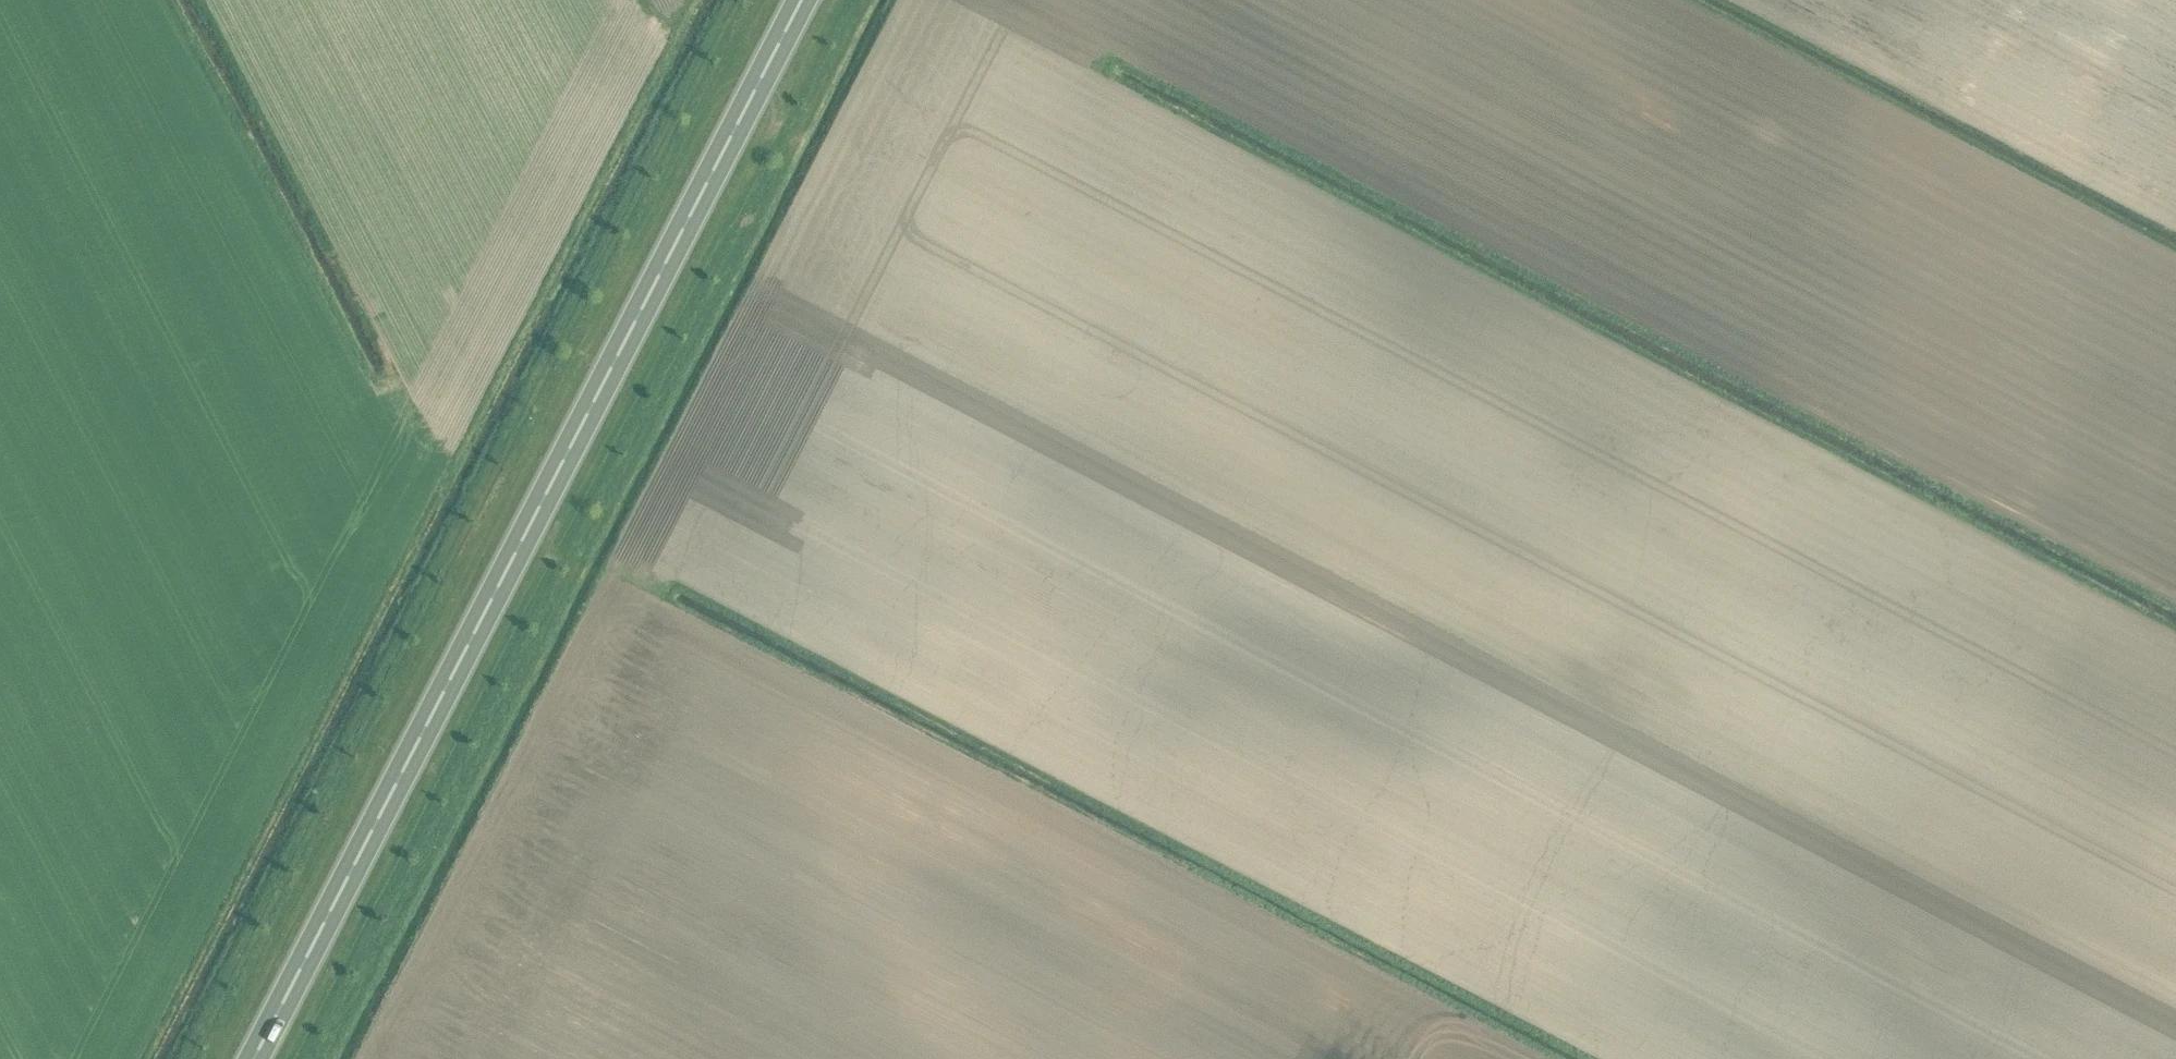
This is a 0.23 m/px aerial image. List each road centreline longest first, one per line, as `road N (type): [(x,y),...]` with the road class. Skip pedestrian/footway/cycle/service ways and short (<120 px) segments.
road 1 (trunk): [(265,1058),(818,0)]

